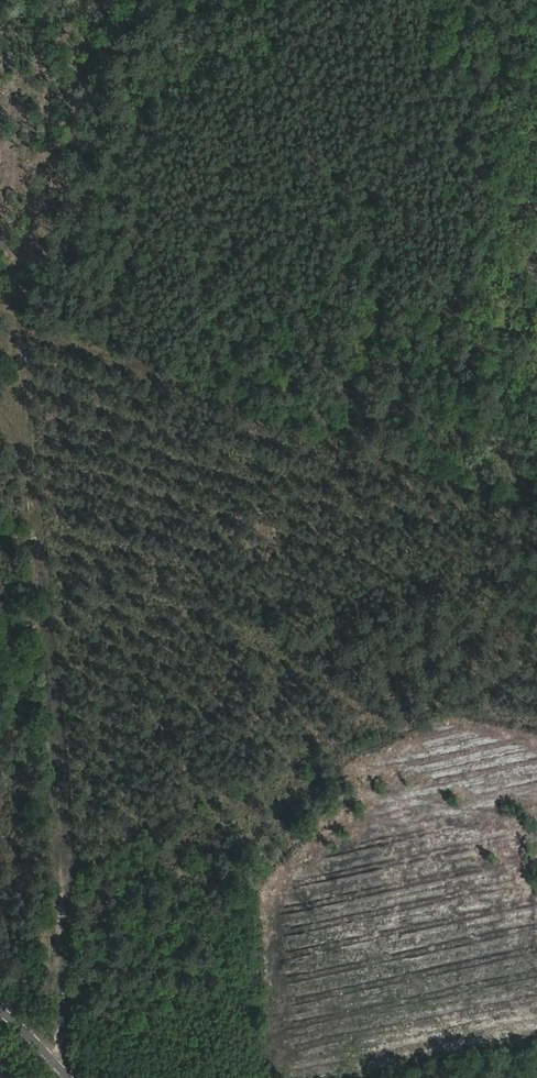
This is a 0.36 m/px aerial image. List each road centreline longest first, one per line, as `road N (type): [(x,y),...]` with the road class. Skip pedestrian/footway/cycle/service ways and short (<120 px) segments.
road 1 (track): [(52,1077),(61,850),(26,453),(0,401)]
road 2 (track): [(0,310),(29,333),(282,405),(372,435),(413,463),(536,496)]

